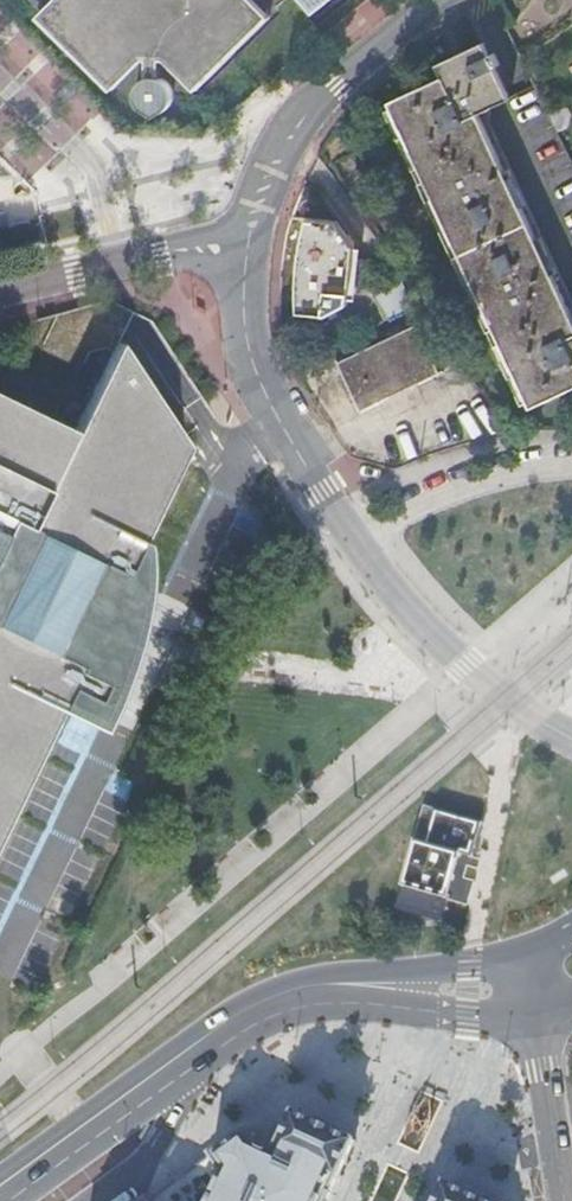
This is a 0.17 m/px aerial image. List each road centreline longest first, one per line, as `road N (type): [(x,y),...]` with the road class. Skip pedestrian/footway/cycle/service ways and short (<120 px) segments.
road 1 (tertiary): [(251,227),(243,314),(249,350),(347,537),(472,676),(571,744)]
road 2 (primary): [(332,986),(258,1002),(0,1197)]
road 3 (tertiary): [(437,0),(308,111),(277,150),(251,227)]
road 4 (residential): [(0,81),(67,145),(95,192),(110,269)]
road 5 (primary): [(332,986),(466,1018),(541,1013)]
road 6 (primary): [(531,948),(467,968),(332,986)]
road 7 (residential): [(569,1200),(541,1013)]
road 8 (residential): [(251,227),(110,269)]

